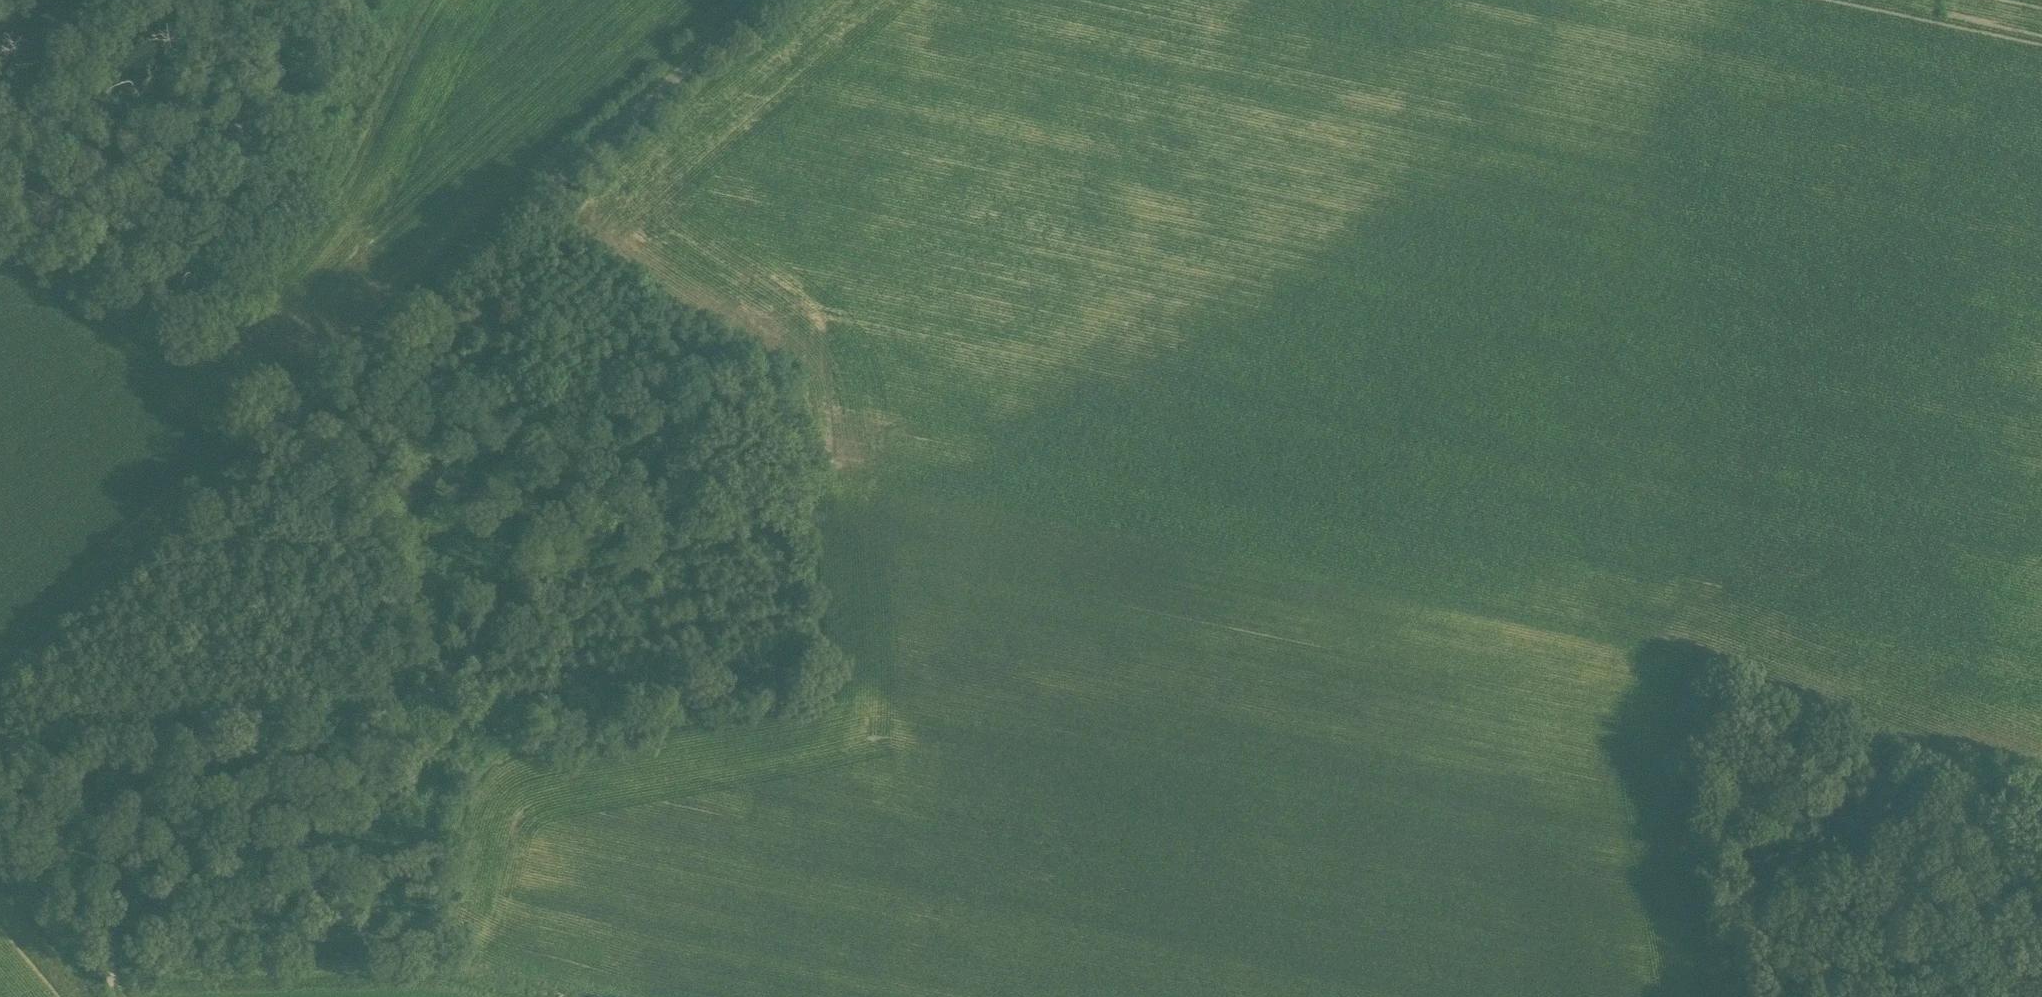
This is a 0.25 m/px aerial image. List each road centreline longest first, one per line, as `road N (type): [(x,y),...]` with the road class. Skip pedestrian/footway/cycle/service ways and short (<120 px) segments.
road 1 (unclassified): [(0,679),(762,0)]
road 2 (track): [(0,847),(95,953),(417,946)]

